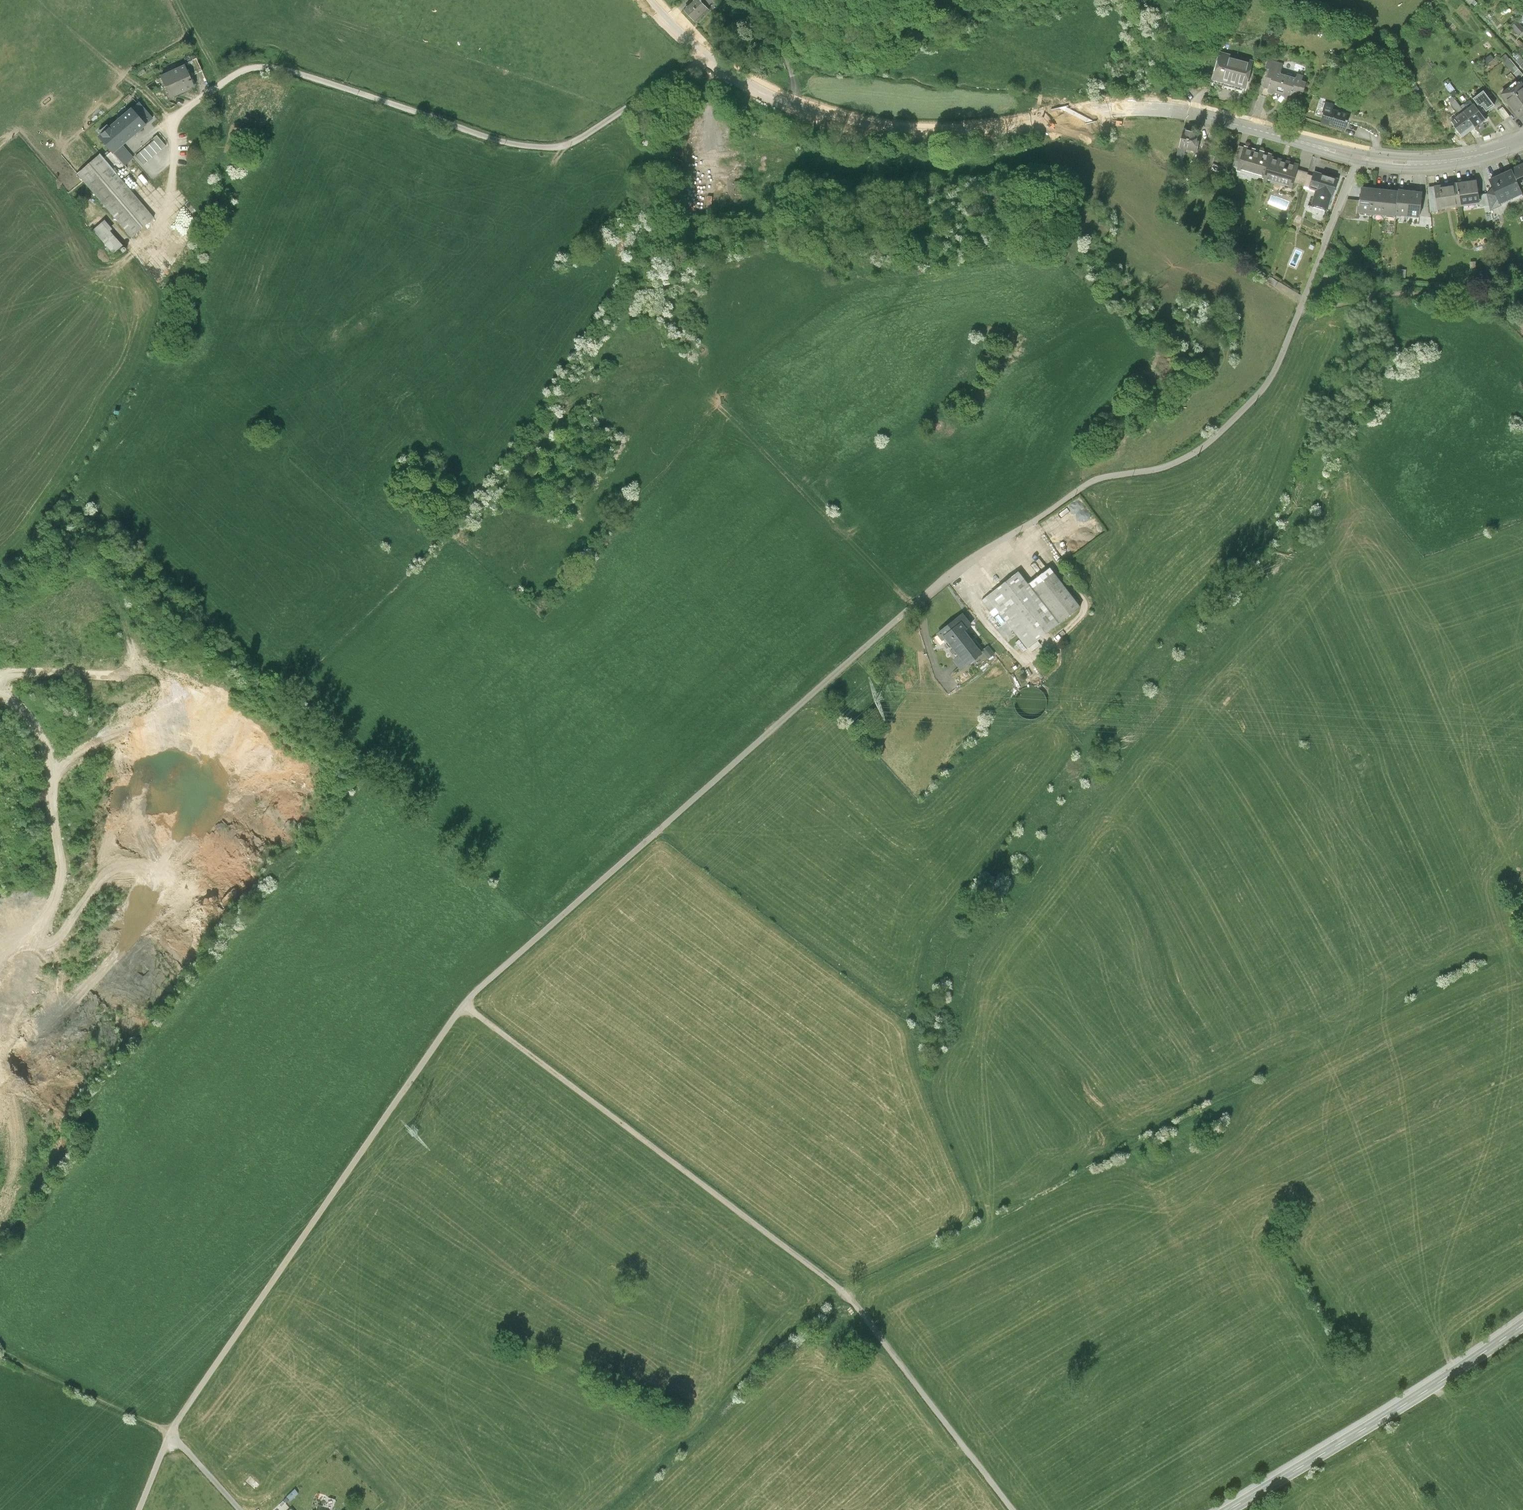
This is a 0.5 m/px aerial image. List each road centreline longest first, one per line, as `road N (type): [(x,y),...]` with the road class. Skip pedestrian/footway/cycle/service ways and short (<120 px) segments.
road 1 (track): [(920,600),(465,1002),(168,1433)]
road 2 (tertiary): [(1522,137),(1411,162),(1160,109),(986,134),(878,130),(826,119),(734,77),(649,0)]
road 3 (track): [(465,1002),(850,1295),(1011,1509)]
road 4 (tertiary): [(1522,1324),(1228,1509)]
road 5 (track): [(1522,334),(1457,295),(1401,293),(1300,311)]
road 6 (track): [(0,1355),(168,1433)]

